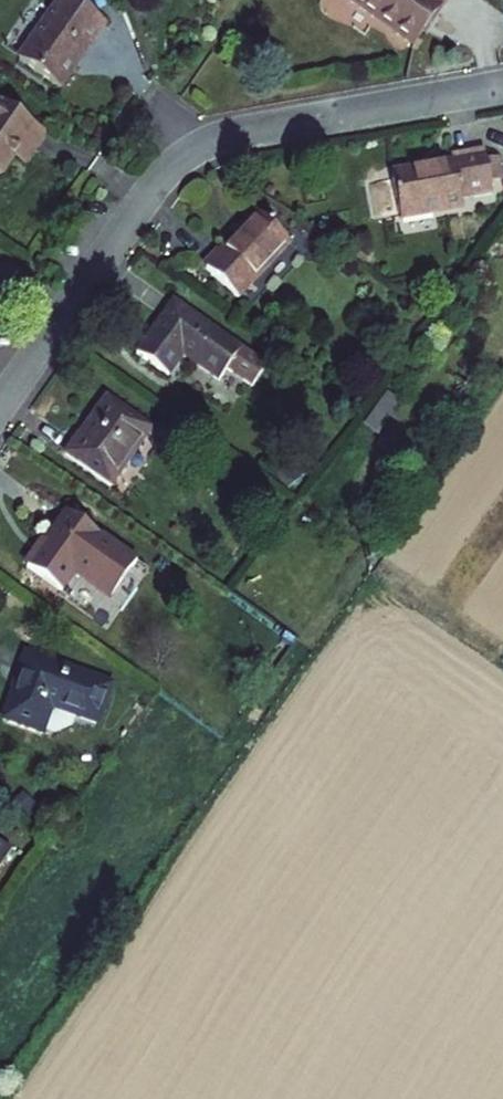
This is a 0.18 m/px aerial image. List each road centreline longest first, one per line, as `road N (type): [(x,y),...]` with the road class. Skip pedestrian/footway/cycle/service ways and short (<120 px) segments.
road 1 (residential): [(0,402),(152,187),(193,150),(240,131),(502,85)]

